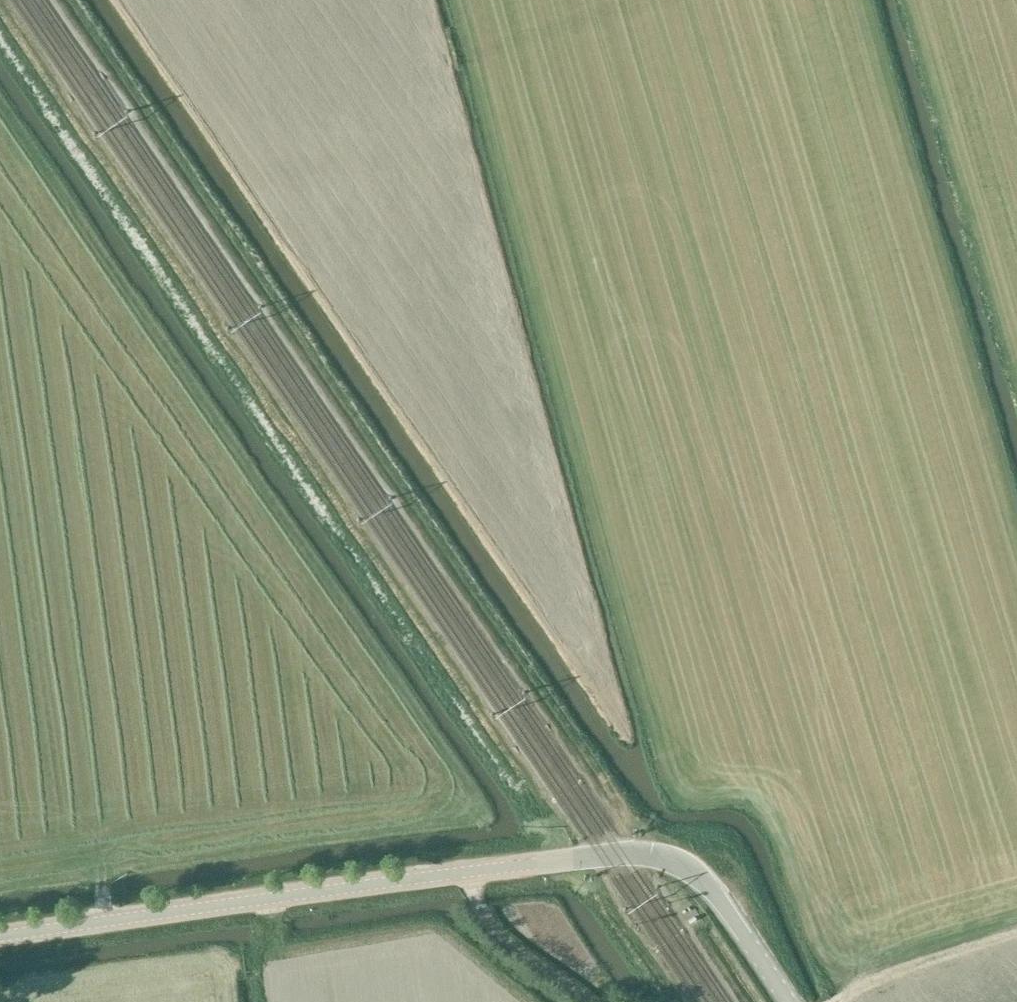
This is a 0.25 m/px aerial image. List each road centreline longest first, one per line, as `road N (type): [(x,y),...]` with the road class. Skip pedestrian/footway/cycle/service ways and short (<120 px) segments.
road 1 (tertiary): [(0,936),(651,854),(703,877),(788,1001)]

